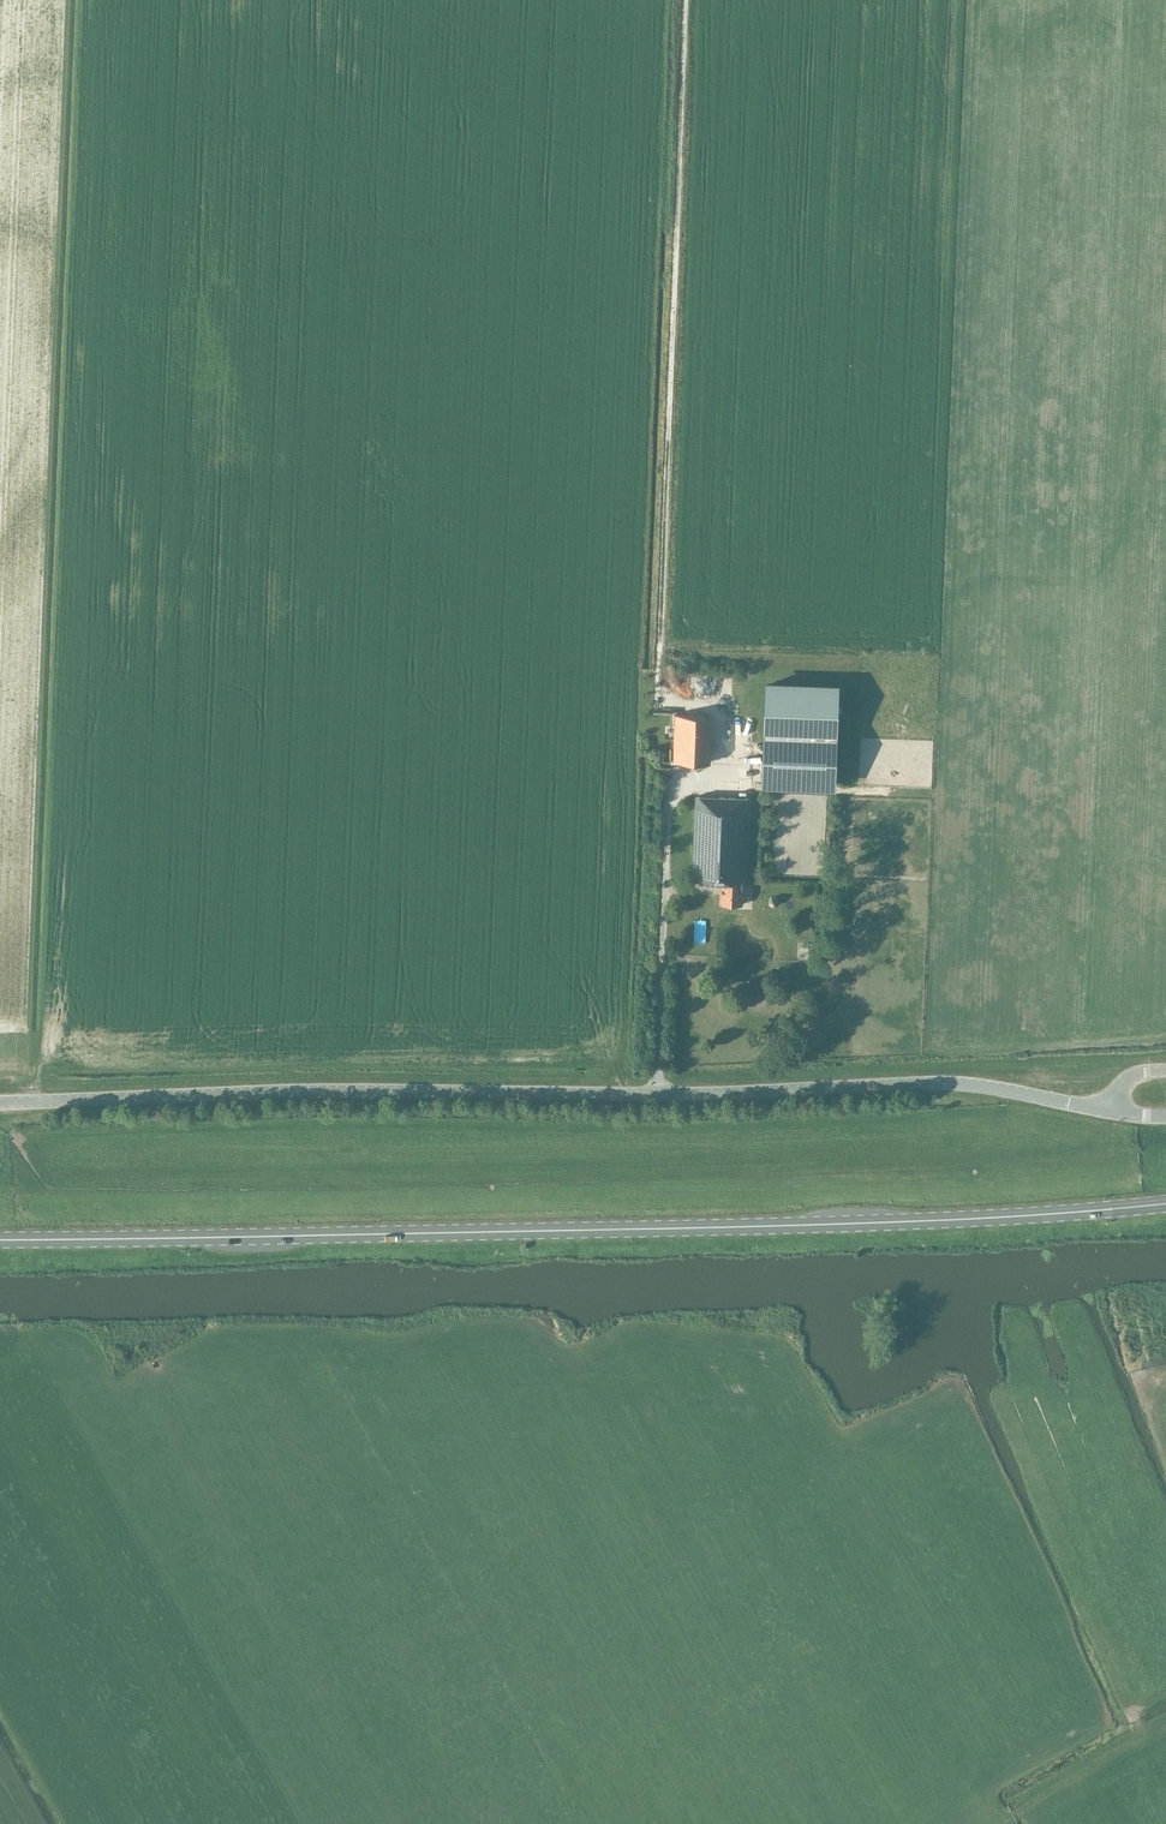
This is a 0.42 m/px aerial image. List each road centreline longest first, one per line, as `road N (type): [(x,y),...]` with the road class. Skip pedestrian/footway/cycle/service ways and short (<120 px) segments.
road 1 (primary): [(0,1240),(924,1221),(1165,1203)]
road 2 (unclassified): [(0,1102),(328,1092),(642,1095),(921,1083),(1110,1111)]

